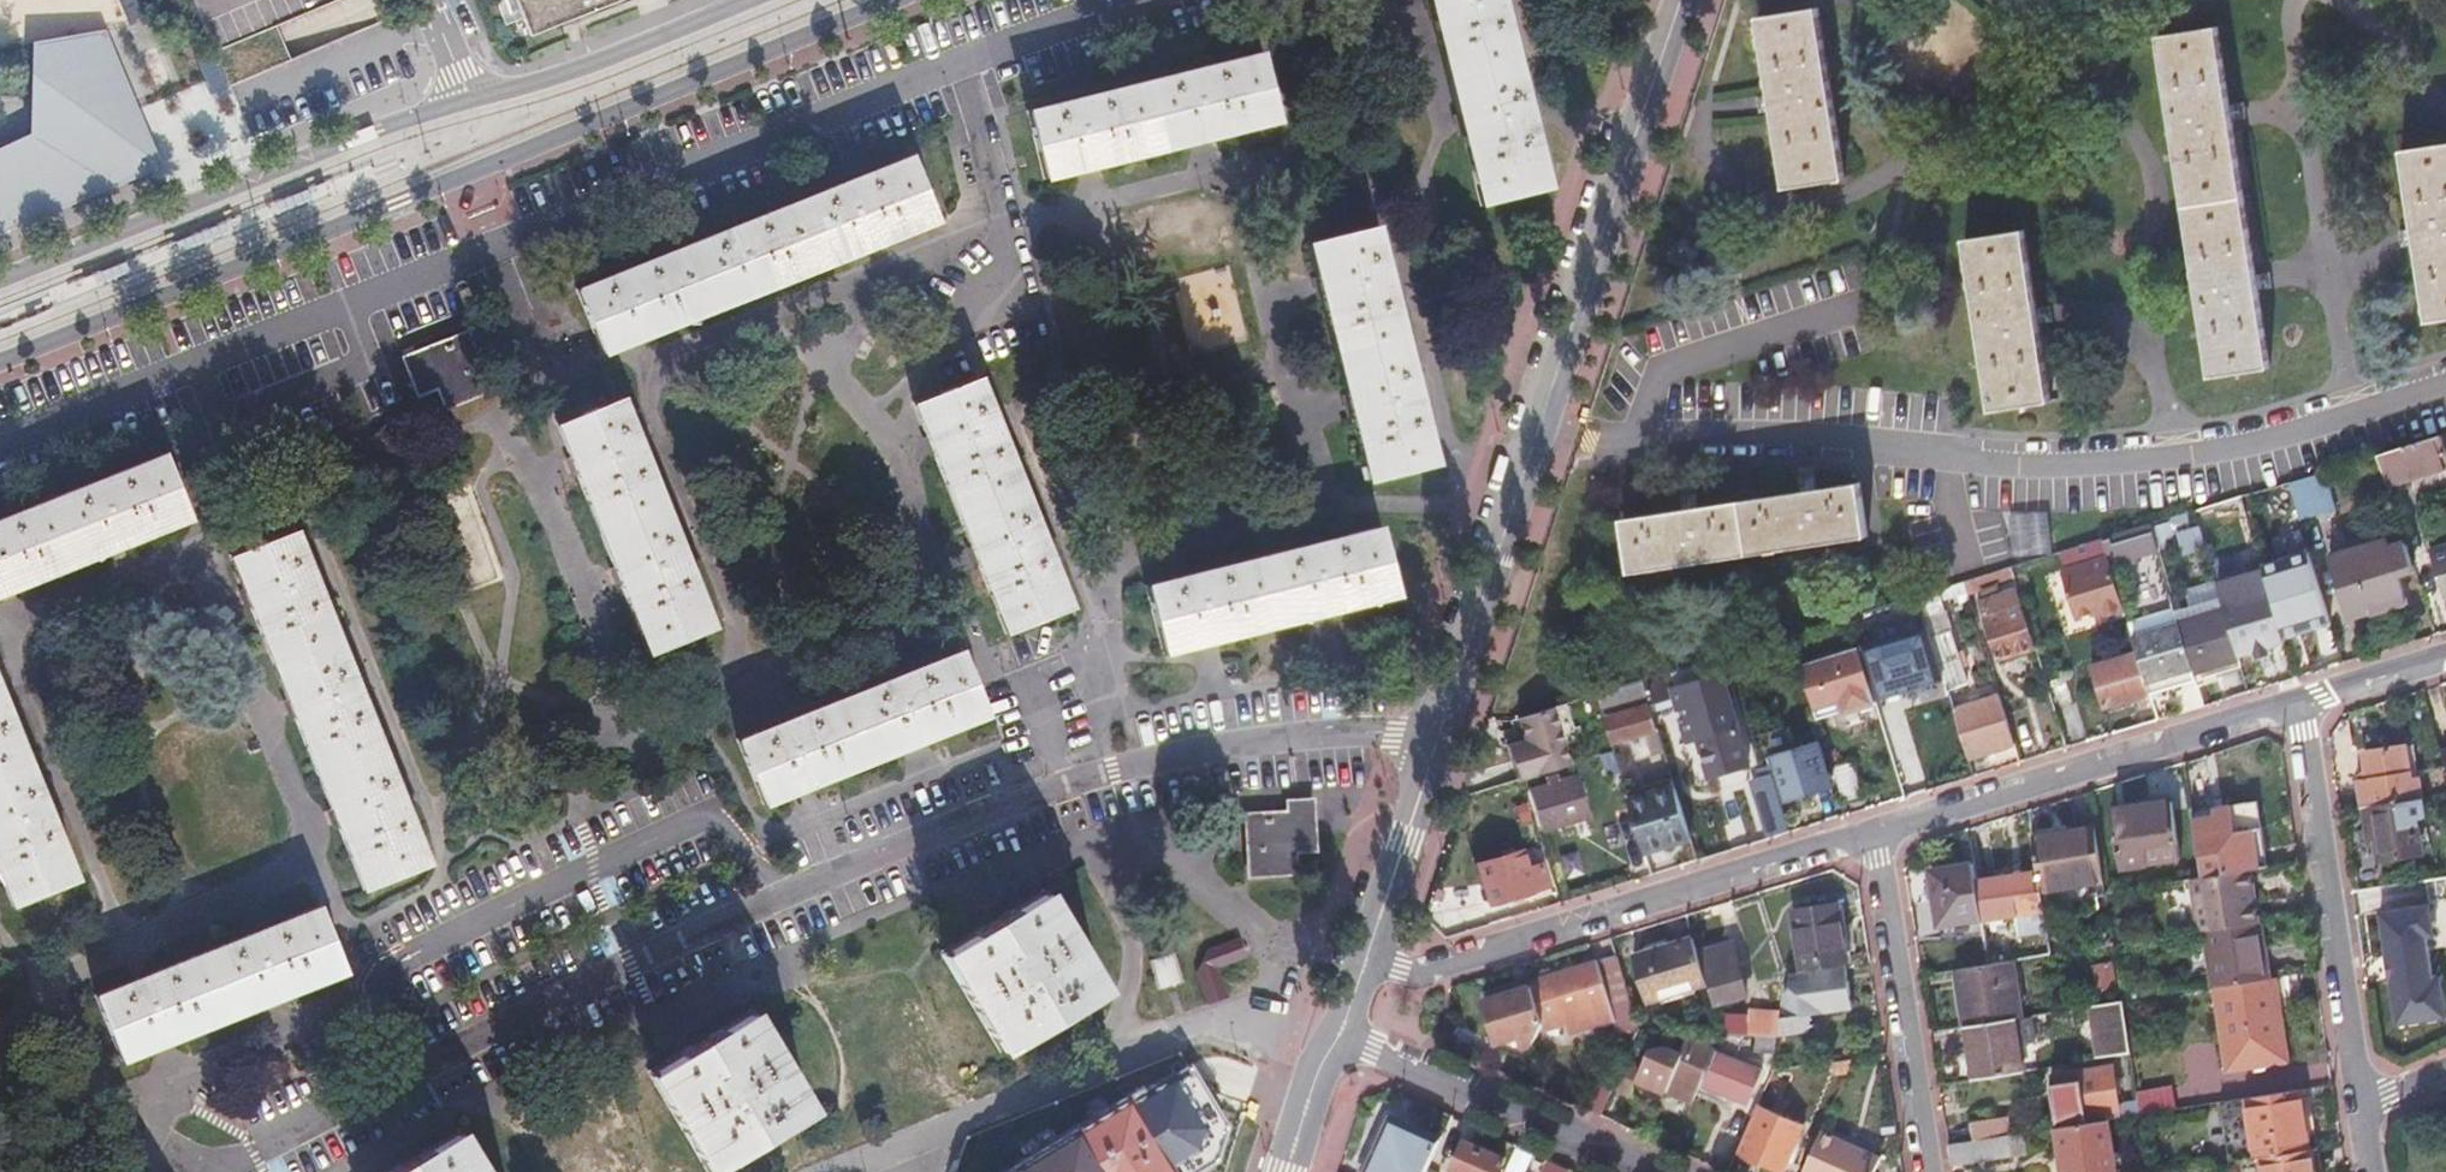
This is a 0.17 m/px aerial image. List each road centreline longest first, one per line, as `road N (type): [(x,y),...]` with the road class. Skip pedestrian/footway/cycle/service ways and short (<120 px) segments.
road 1 (residential): [(1362,967),(1681,0)]
road 2 (tertiary): [(0,365),(895,0)]
road 3 (residential): [(1876,837),(1829,838),(1524,935),(1492,955),(1437,972),(1362,967)]
road 4 (tertiary): [(471,95),(0,282)]
road 5 (residential): [(2301,701),(1876,837)]
road 6 (residential): [(2362,1104),(2301,701)]
road 7 (residential): [(1876,837),(1935,1171)]
road 8 (residential): [(1339,1036),(1648,1171)]
road 9 (tertiary): [(752,0),(574,72),(471,95)]
road 10 (residential): [(2445,660),(2301,701)]
road 11 (residential): [(1286,1171),(1321,1065),(1339,1036)]

